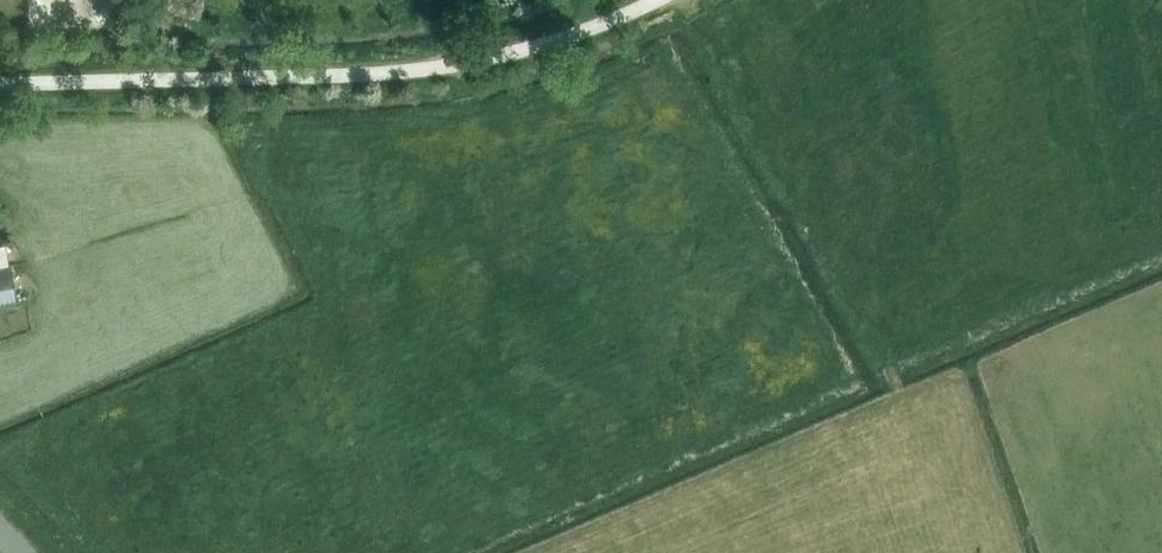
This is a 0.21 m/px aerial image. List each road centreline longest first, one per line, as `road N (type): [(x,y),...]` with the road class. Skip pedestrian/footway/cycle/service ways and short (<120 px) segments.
road 1 (unclassified): [(0,83),(438,67),(543,45),(654,0)]

